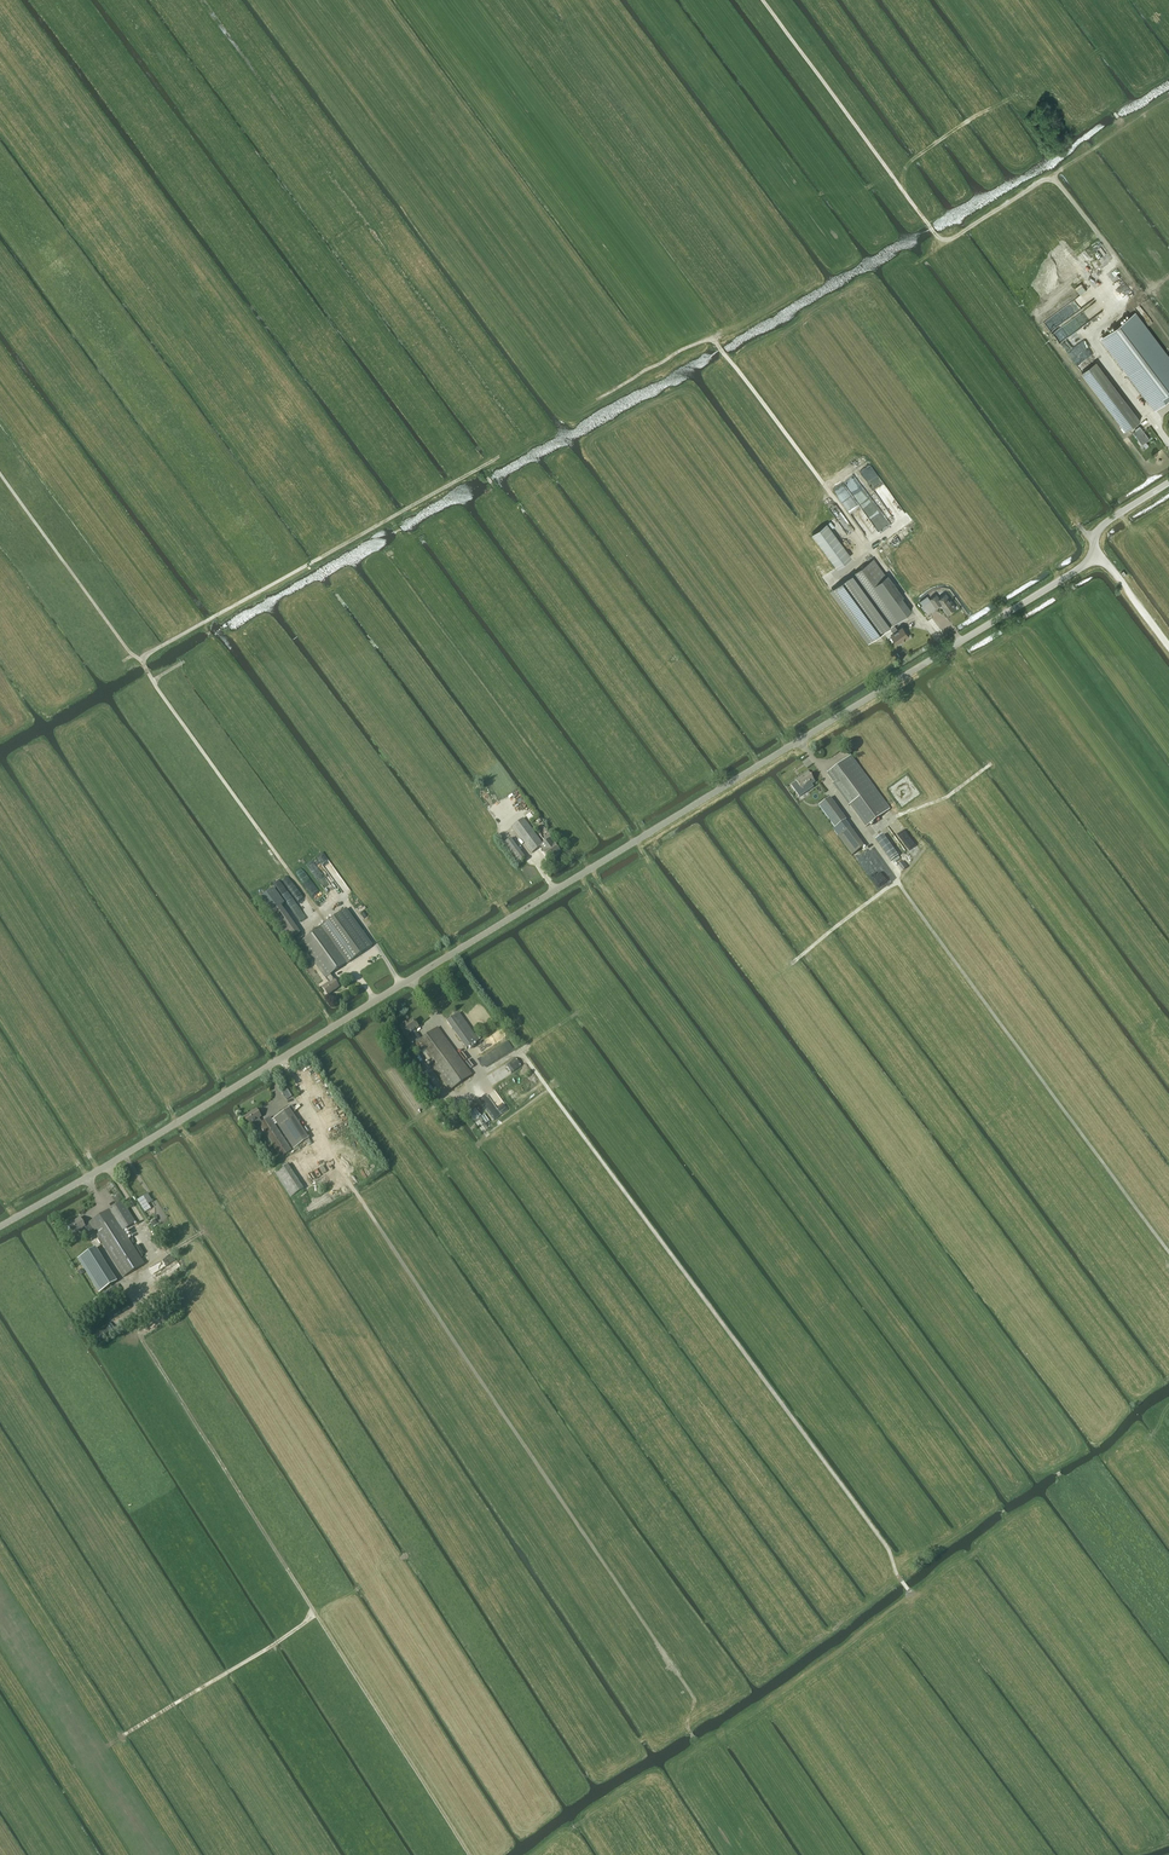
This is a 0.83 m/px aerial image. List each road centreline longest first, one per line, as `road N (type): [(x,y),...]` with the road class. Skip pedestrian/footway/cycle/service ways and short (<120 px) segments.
road 1 (unclassified): [(0,1227),(961,642),(1083,566),(1092,552)]
road 2 (track): [(909,1592),(888,1550),(520,1051),(479,1075)]
road 3 (track): [(695,1740),(687,1722),(695,1700),(355,1191)]
road 4 (track): [(469,1854),(142,1340)]
road 5 (track): [(1102,285),(1096,277),(1117,262),(1056,181),(1037,182),(940,238),(762,0)]
road 6 (track): [(0,475),(139,659),(345,544)]
road 7 (track): [(1168,1251),(897,881)]
road 8 (track): [(321,916),(139,659)]
road 9 (track): [(724,353),(871,548)]
road 10 (track): [(315,1614),(114,1744)]
road 11 (track): [(724,353),(711,340),(695,342),(593,399)]
road 12 (track): [(793,963),(897,878)]
road 13 (unclassified): [(1168,647),(1092,552)]

